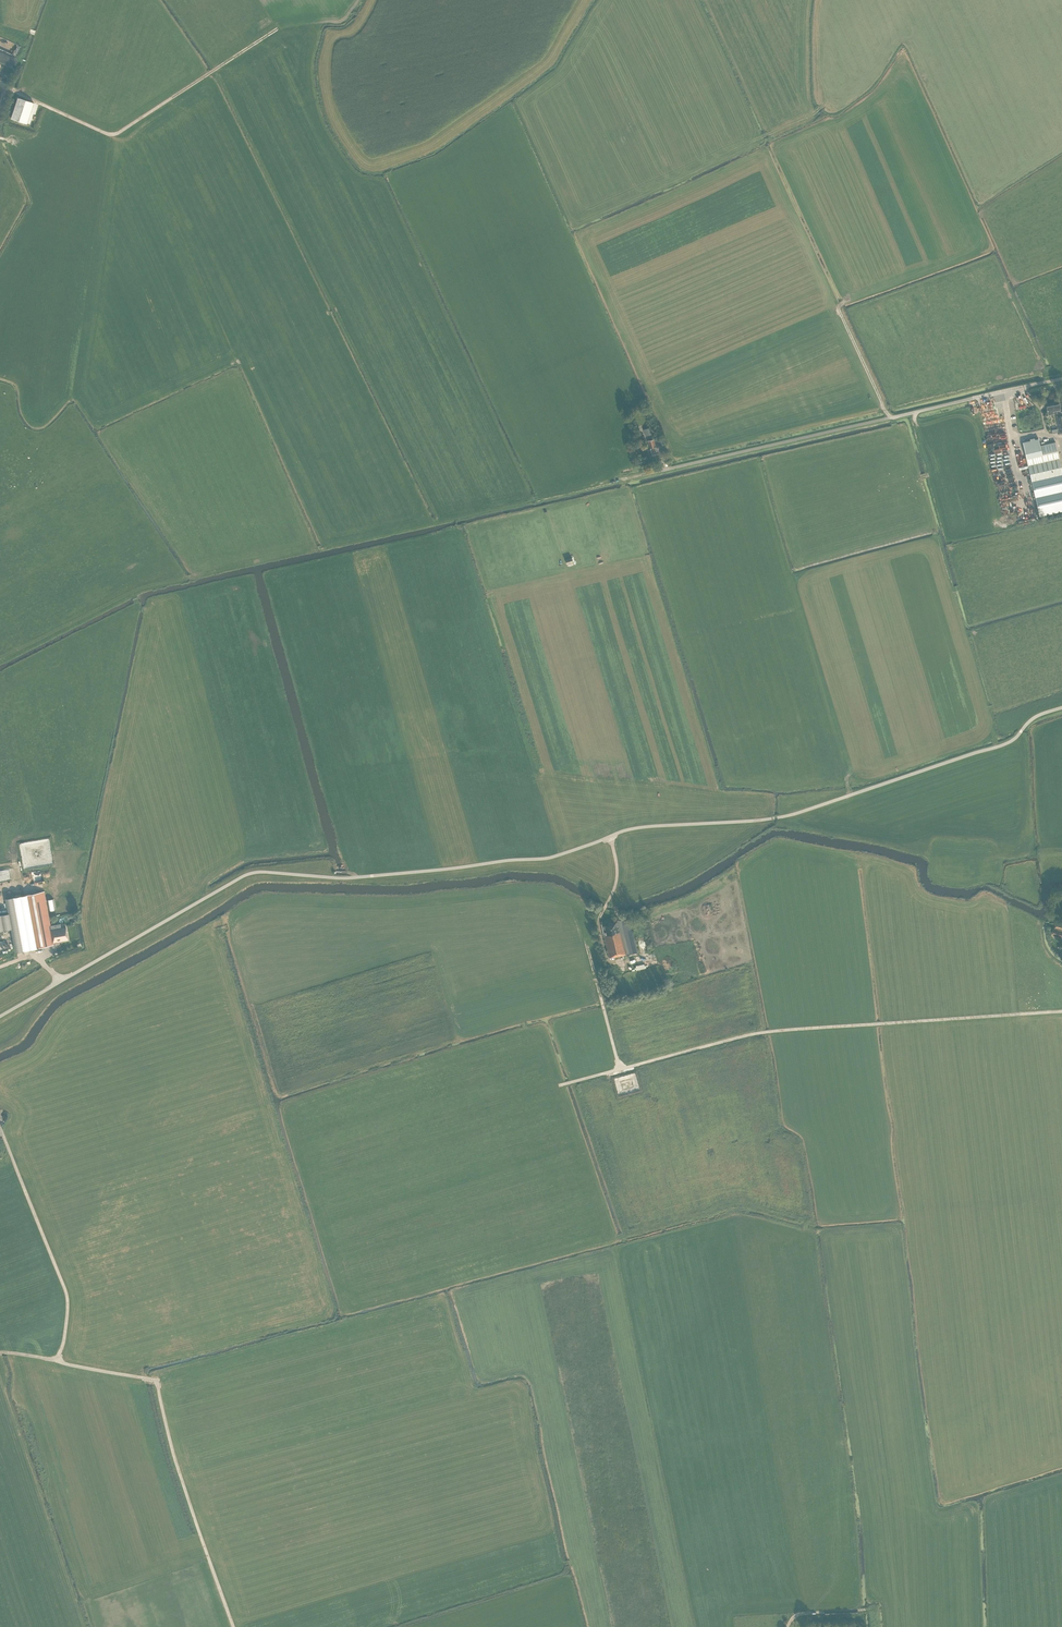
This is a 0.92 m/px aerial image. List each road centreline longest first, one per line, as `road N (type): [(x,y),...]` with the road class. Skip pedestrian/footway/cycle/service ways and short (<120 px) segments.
road 1 (unclassified): [(0,1016),(251,873),(344,878),(448,869),(553,857),(637,827),(786,816),(1000,746),(1033,718),(1061,707)]
road 2 (unclassified): [(662,470),(1061,378)]
road 3 (track): [(0,84),(114,135),(286,24),(341,11),(351,0)]

